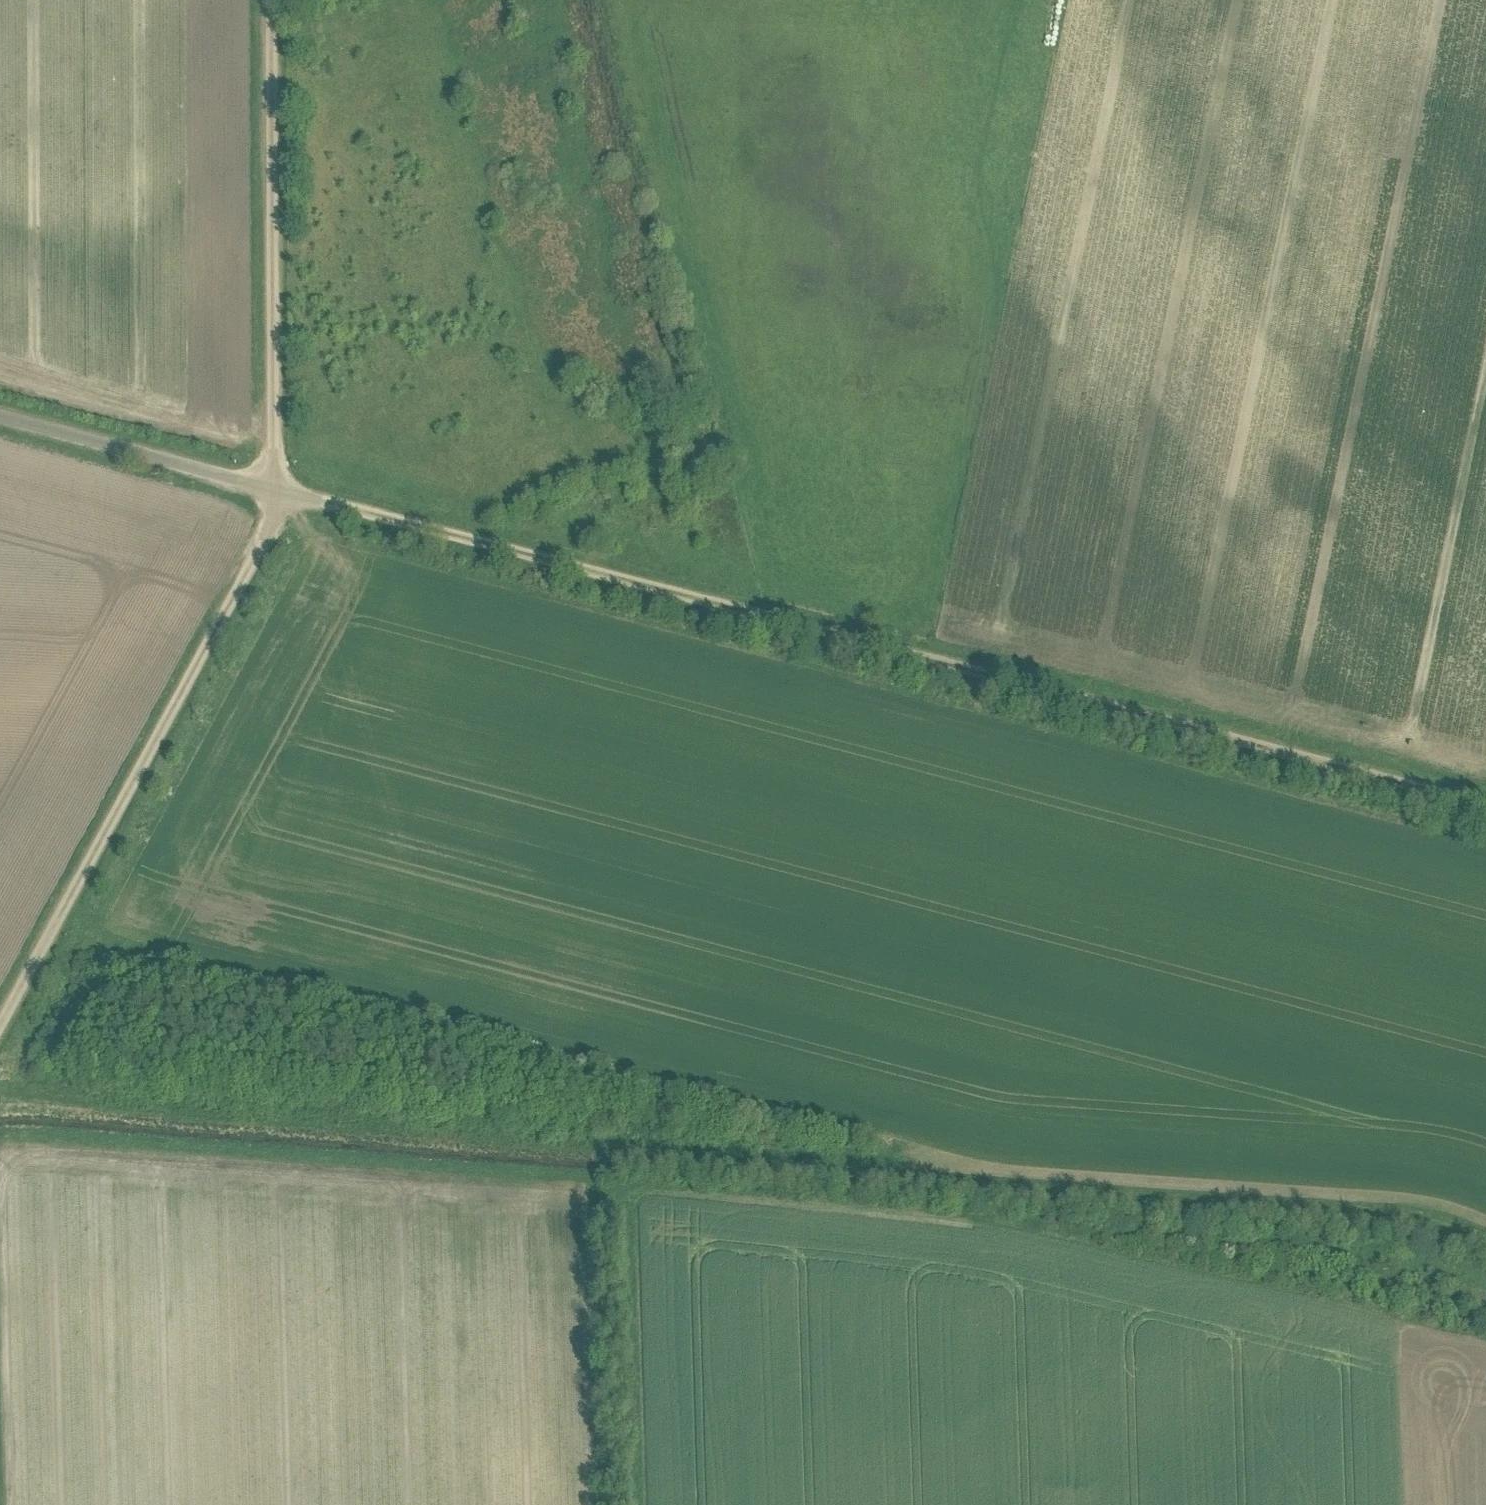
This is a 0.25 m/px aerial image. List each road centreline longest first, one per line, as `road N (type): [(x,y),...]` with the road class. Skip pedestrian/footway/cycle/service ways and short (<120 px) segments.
road 1 (track): [(1485,804),(273,488)]
road 2 (track): [(0,1027),(268,534),(273,488)]
road 3 (track): [(273,488),(275,0)]
road 4 (unclassified): [(273,488),(0,416)]

